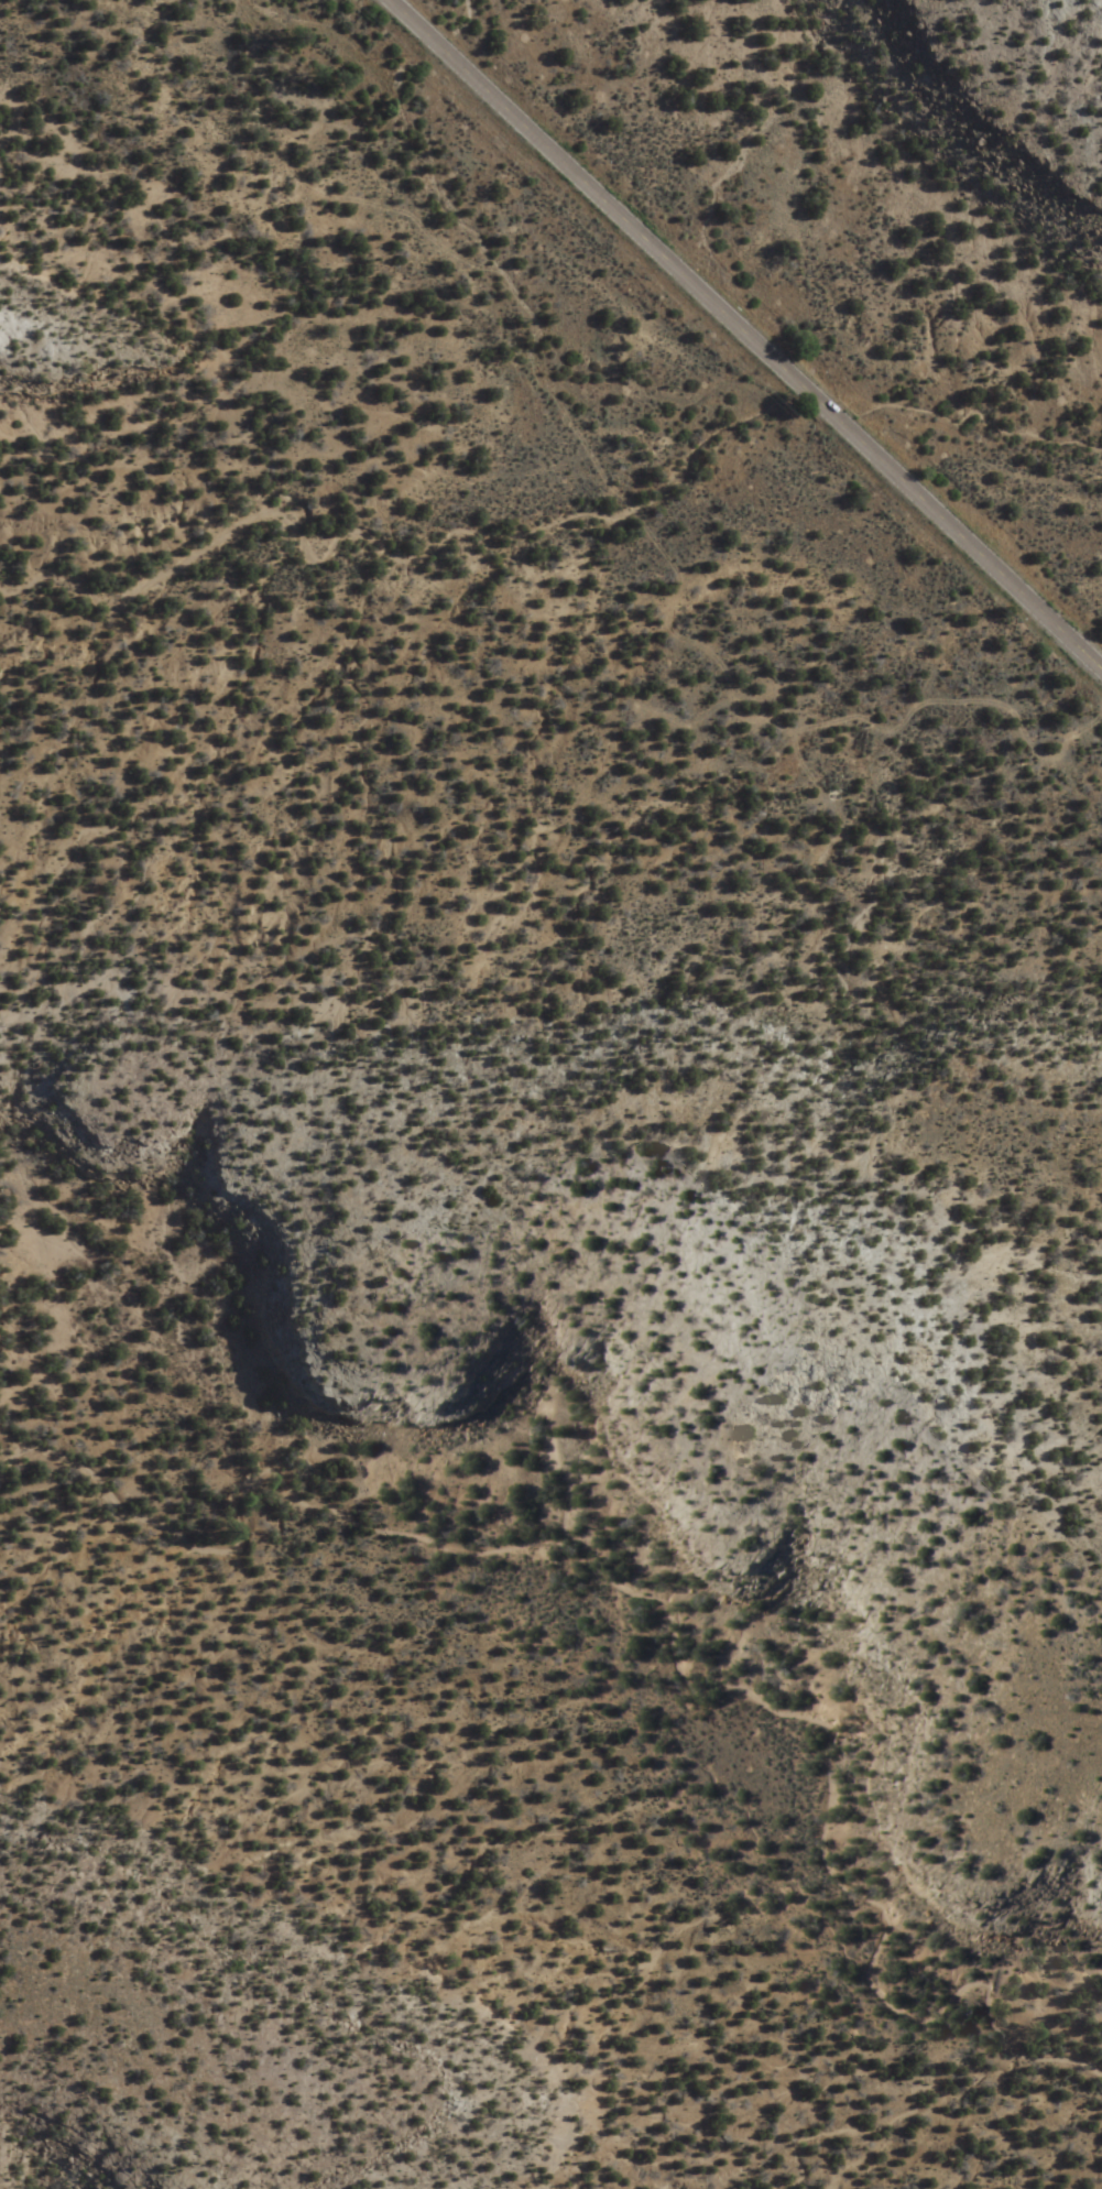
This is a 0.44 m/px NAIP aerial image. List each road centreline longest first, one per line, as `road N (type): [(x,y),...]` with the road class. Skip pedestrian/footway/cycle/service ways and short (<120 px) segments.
road 1 (primary): [(1101,667),(387,0)]

